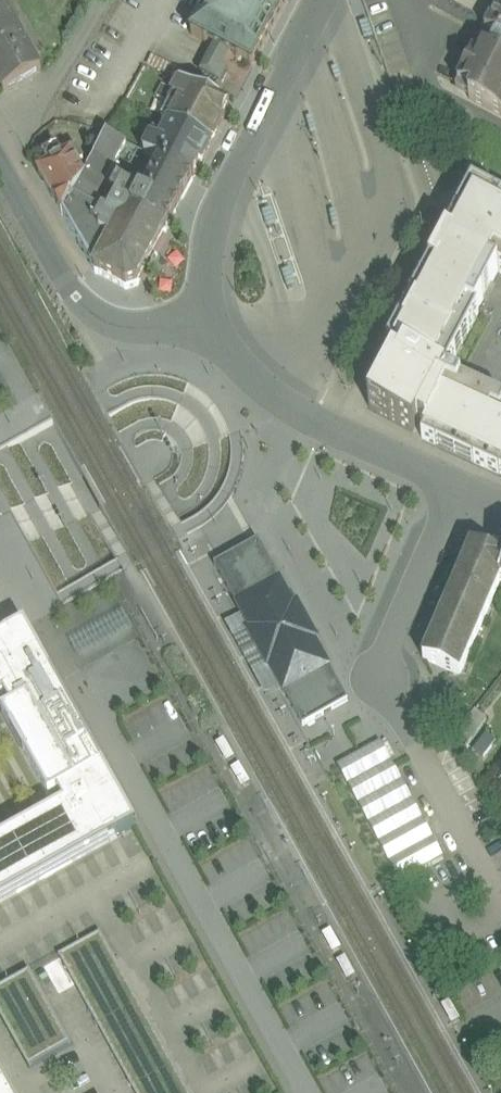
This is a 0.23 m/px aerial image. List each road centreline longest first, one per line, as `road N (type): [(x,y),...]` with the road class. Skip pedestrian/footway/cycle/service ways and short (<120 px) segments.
road 1 (residential): [(308,1092),(90,698)]
road 2 (residential): [(211,316),(232,357),(279,400),(500,504)]
road 3 (residential): [(318,0),(219,205),(207,265),(211,316)]
road 4 (residential): [(0,164),(84,307),(138,327),(211,316)]

